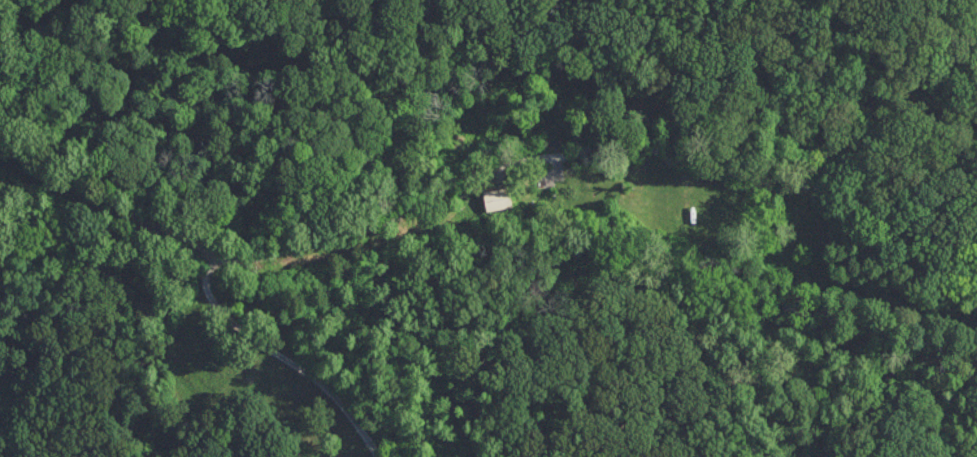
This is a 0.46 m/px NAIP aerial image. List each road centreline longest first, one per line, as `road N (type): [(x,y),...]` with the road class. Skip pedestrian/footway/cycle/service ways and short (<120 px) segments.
road 1 (residential): [(976,237),(917,236),(810,186),(617,143),(454,190),(259,264),(204,251),(0,154)]

